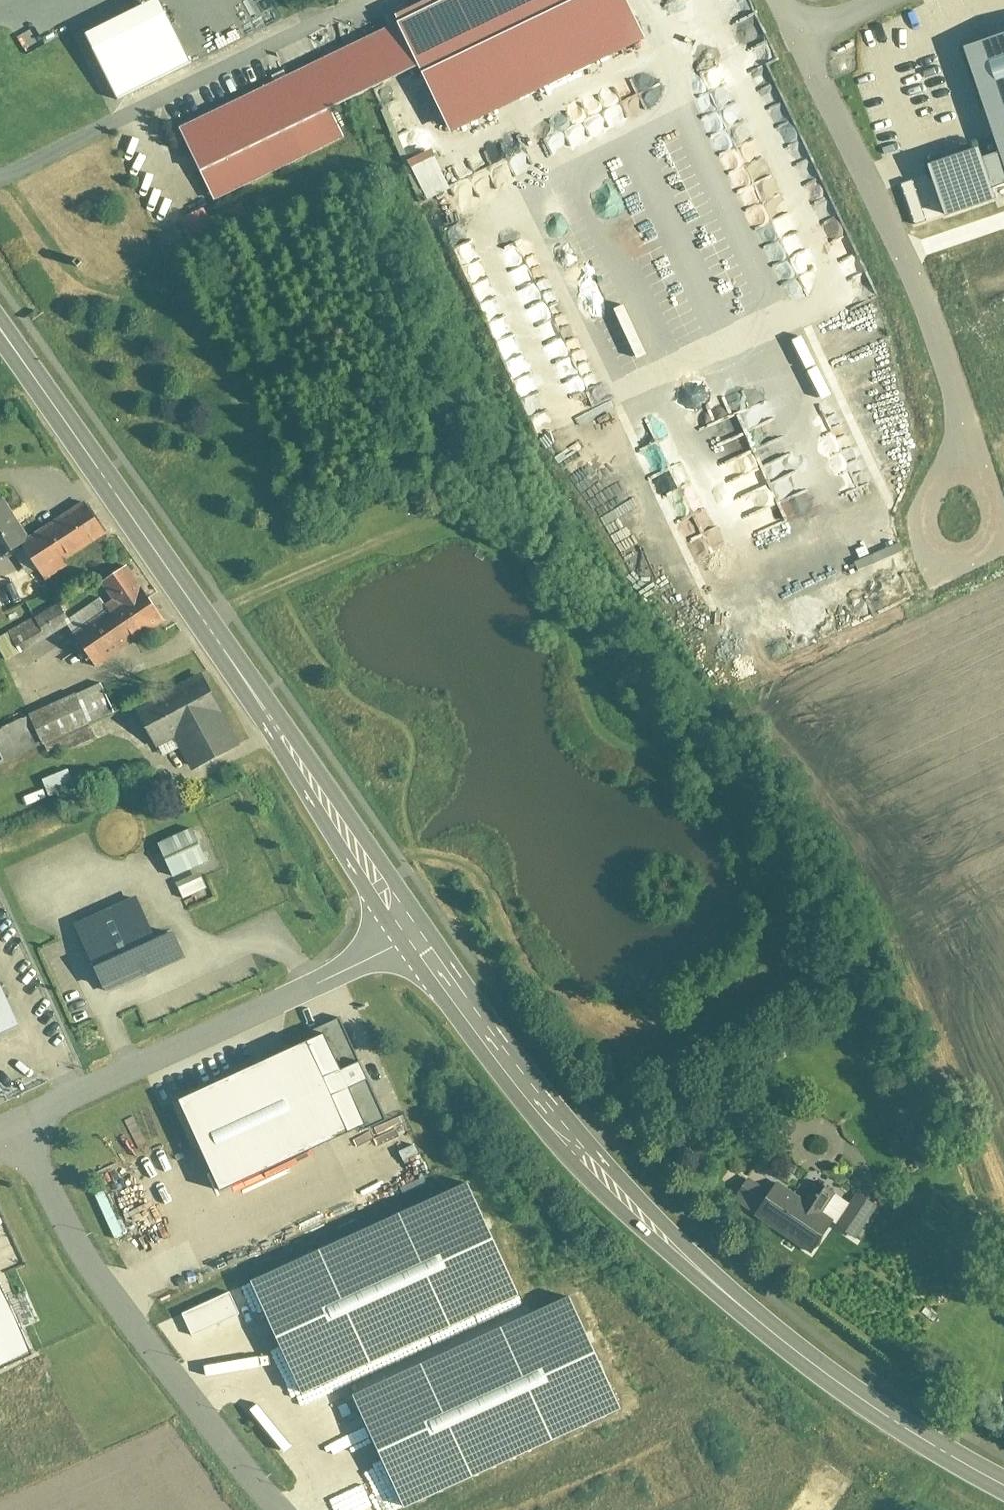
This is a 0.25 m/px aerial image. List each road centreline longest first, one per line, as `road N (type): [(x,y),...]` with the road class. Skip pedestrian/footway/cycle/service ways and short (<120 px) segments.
road 1 (primary): [(1003,1490),(841,1388),(618,1198),(409,936)]
road 2 (primary): [(409,936),(0,333)]
road 3 (residential): [(802,38),(927,306),(958,400),(961,512)]
road 4 (residential): [(409,936),(0,1129)]

